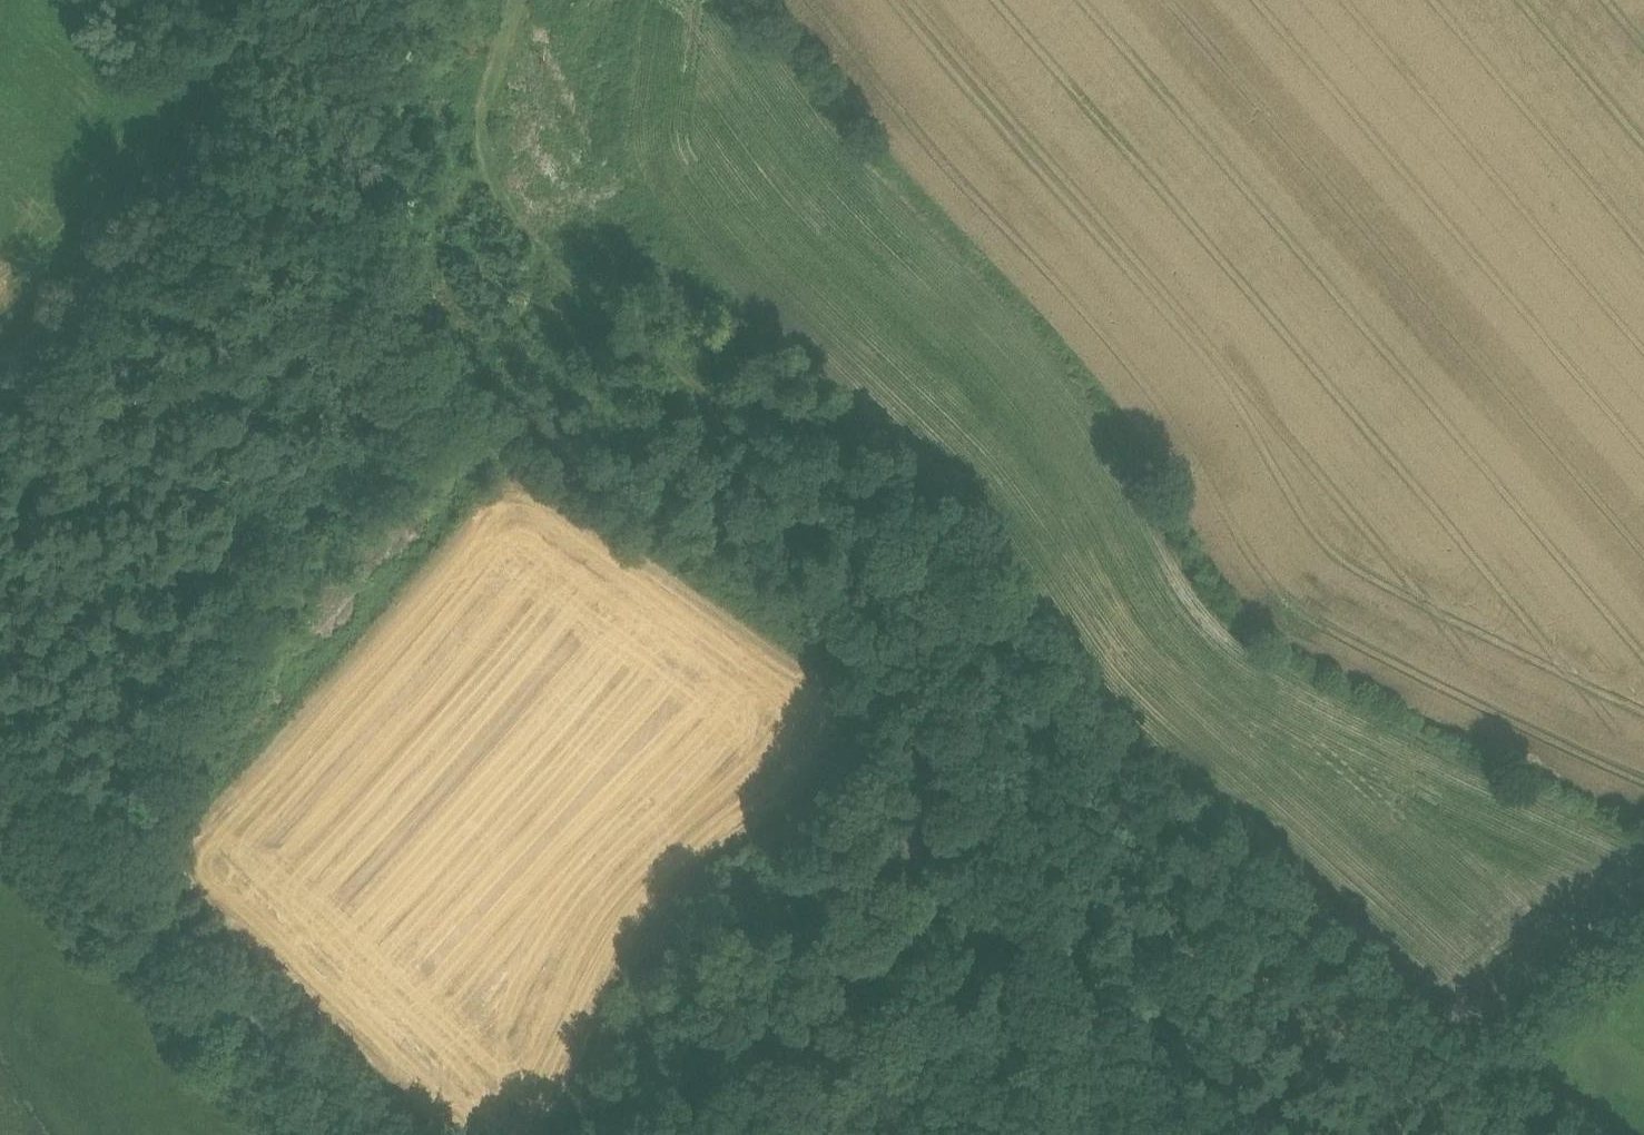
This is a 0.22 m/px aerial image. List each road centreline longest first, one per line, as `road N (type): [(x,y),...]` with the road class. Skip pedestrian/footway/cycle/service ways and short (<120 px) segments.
road 1 (unclassified): [(0,779),(372,1134)]
road 2 (unclassified): [(243,0),(179,142),(86,270),(0,351)]

